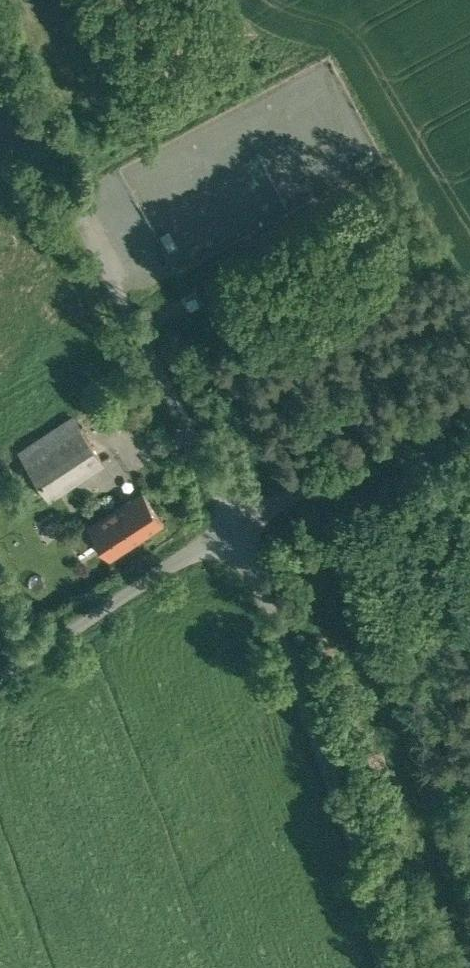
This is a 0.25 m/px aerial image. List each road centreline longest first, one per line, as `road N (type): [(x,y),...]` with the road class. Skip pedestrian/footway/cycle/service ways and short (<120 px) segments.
road 1 (unclassified): [(234,504),(0,66)]
road 2 (unclassified): [(404,967),(234,504)]
road 3 (unclassified): [(234,504),(0,658)]
road 4 (unclassified): [(469,382),(234,504)]

